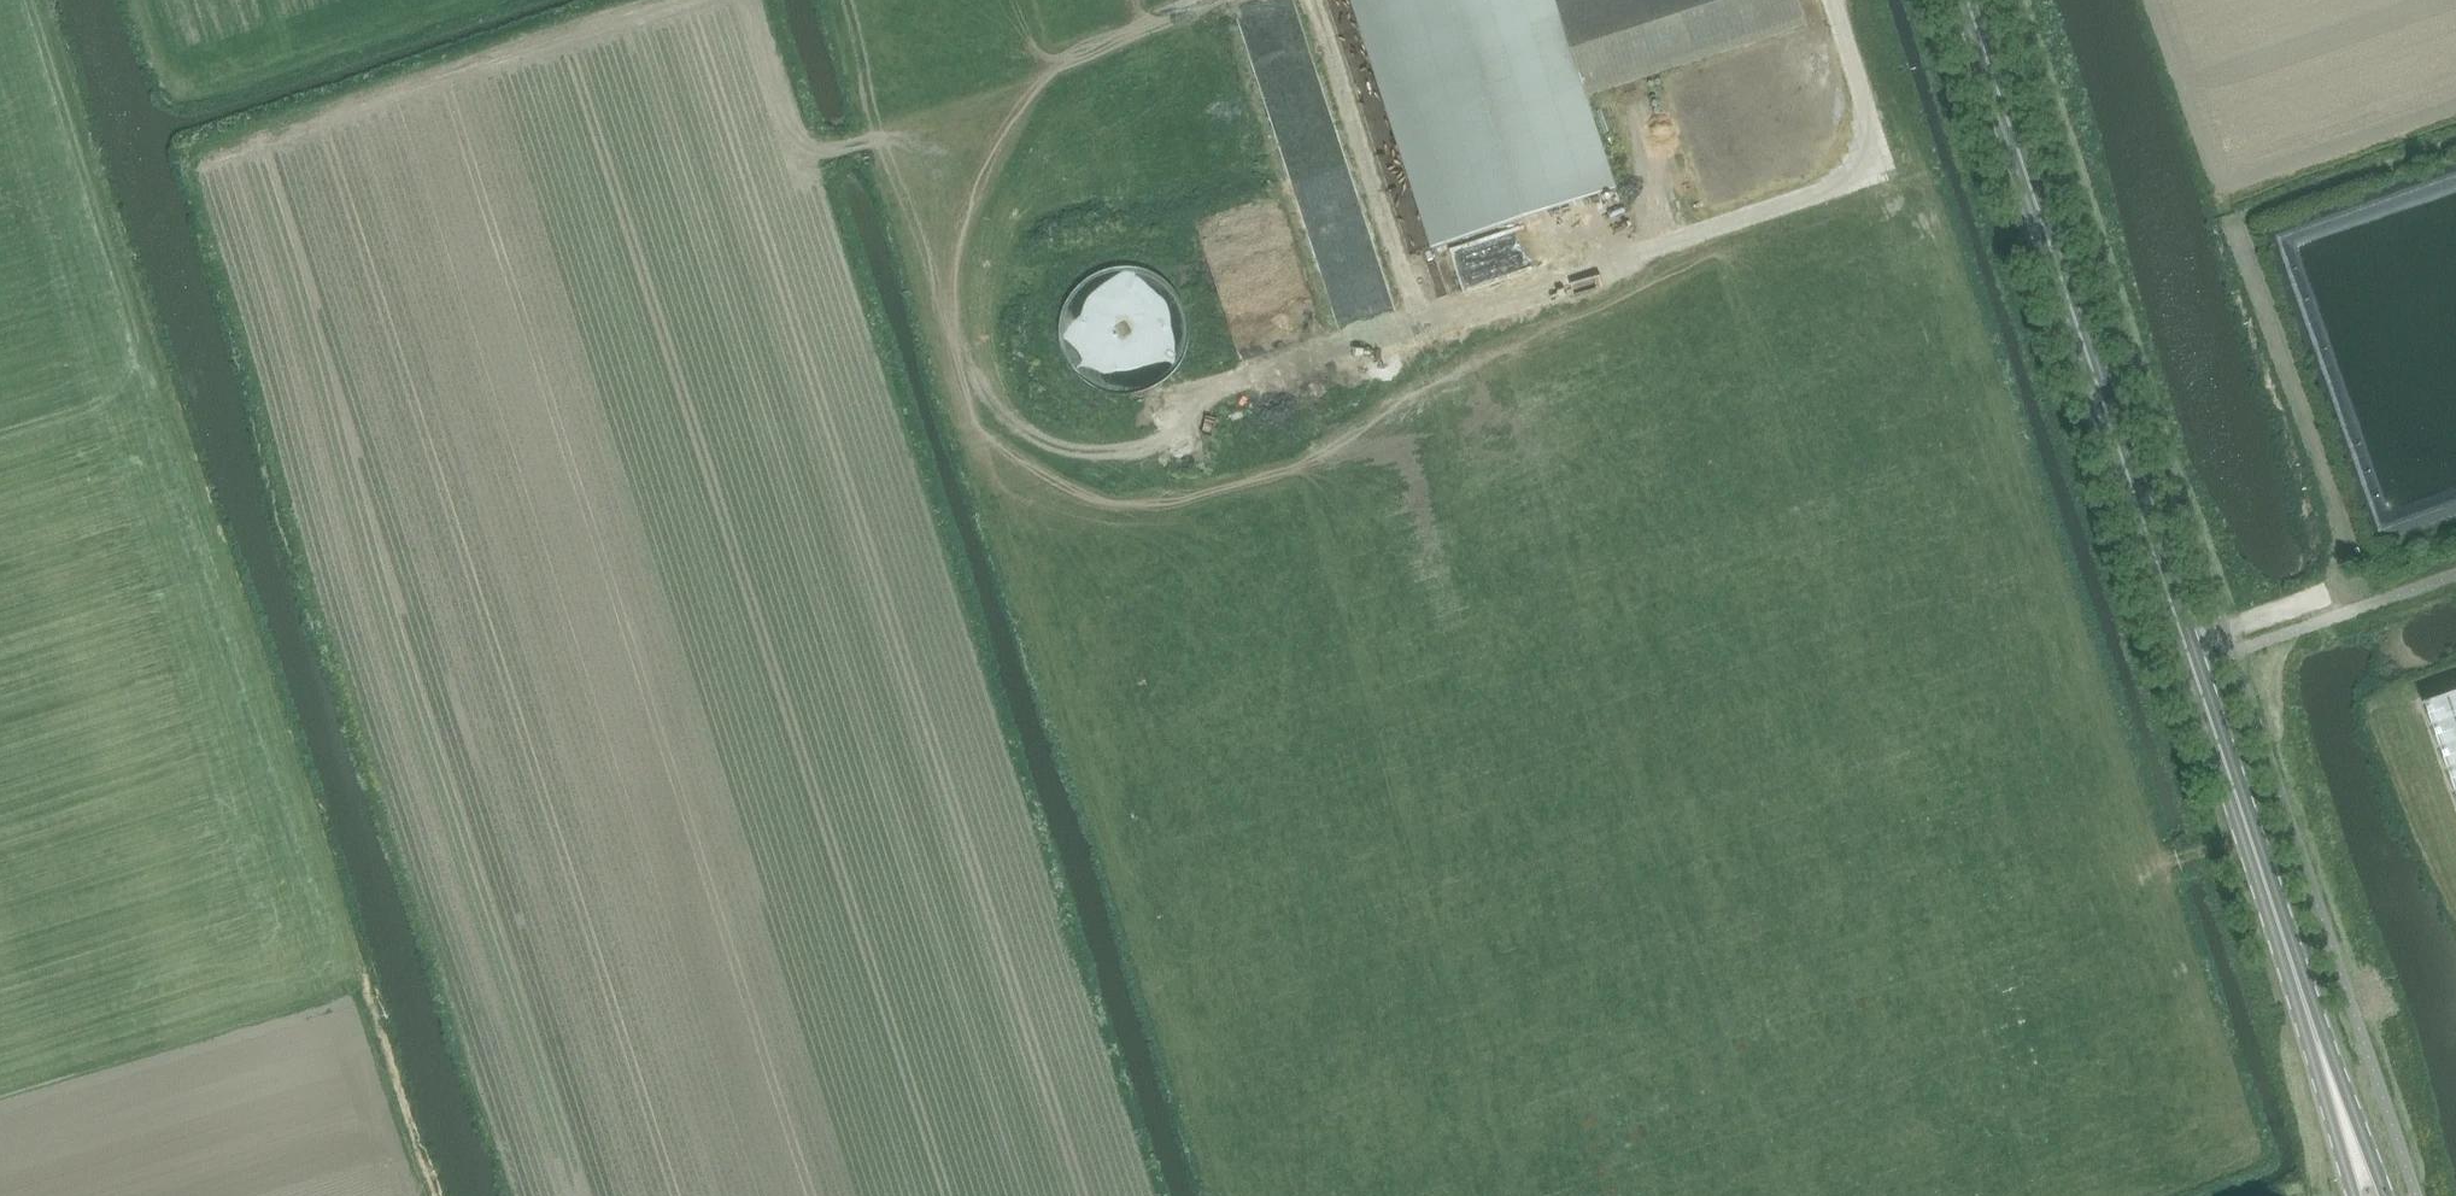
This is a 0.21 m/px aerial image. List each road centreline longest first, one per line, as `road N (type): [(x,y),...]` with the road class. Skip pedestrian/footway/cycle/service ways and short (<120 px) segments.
road 1 (tertiary): [(2368,1195),(1961,0)]
road 2 (track): [(31,0),(134,335),(133,369),(83,413),(0,439)]

